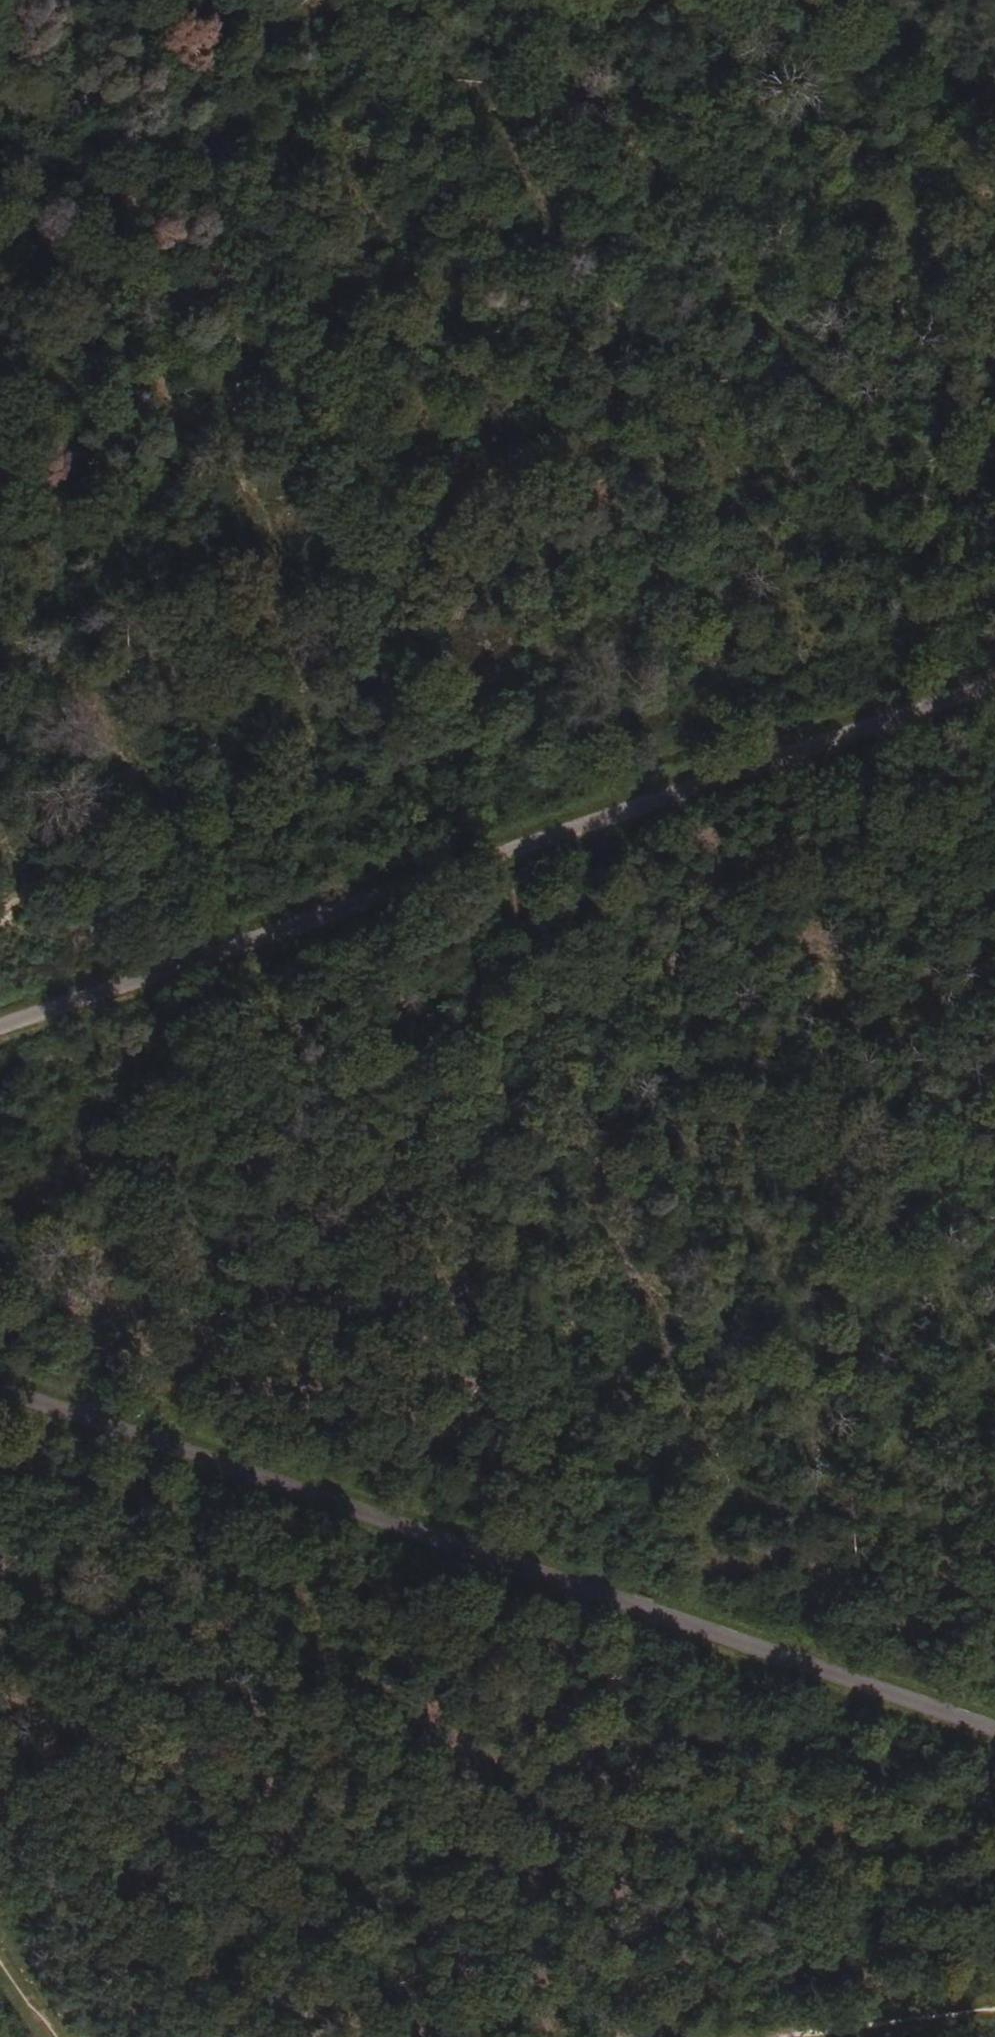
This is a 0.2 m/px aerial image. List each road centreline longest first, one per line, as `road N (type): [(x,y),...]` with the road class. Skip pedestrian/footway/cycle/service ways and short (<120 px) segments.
road 1 (unclassified): [(0,1028),(994,682)]
road 2 (unclassified): [(0,1387),(994,1729)]

